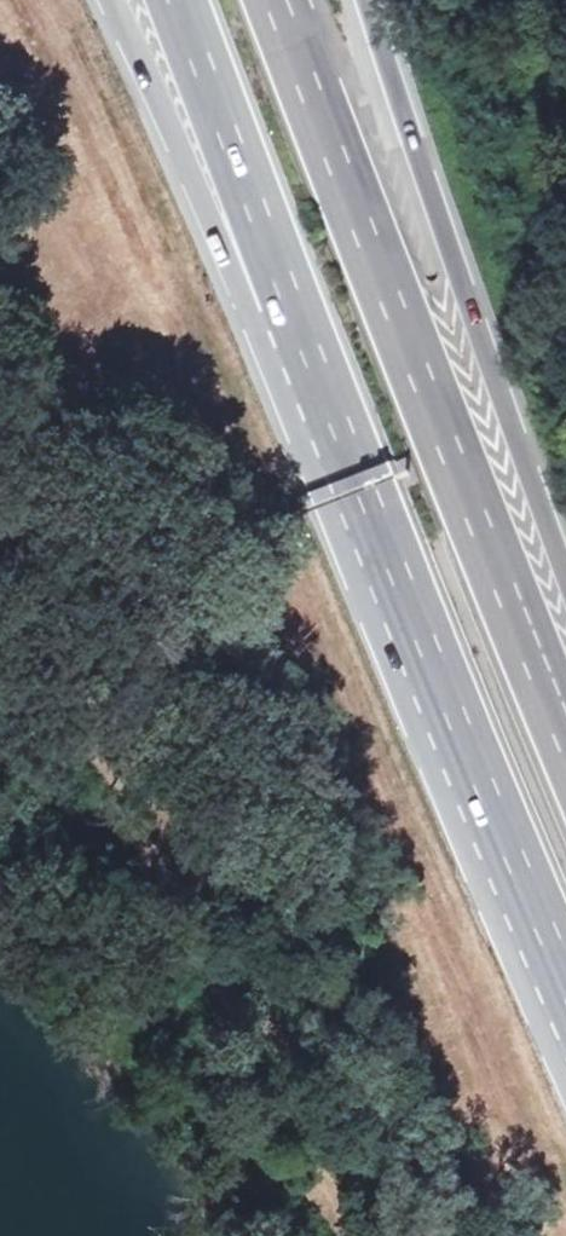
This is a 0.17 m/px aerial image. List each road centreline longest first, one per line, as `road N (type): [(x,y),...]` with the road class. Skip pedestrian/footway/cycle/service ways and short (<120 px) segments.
road 1 (track): [(565,1230),(483,1074),(366,759),(73,108),(9,0)]
road 2 (motorway): [(565,715),(286,0)]
road 3 (motorway): [(280,273),(435,686),(565,985)]
road 4 (motorway): [(565,572),(366,0)]
road 5 (motorway): [(119,0),(280,273)]
road 6 (motorway): [(177,0),(280,273)]

